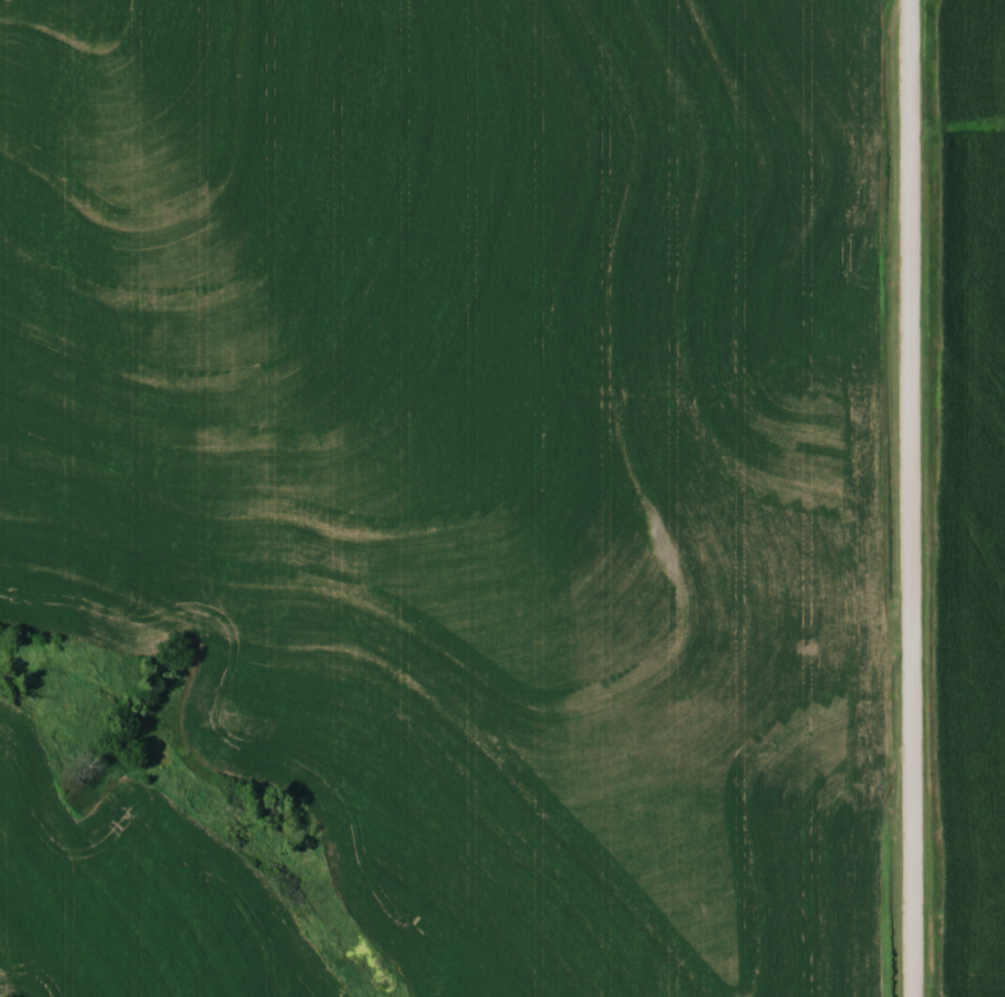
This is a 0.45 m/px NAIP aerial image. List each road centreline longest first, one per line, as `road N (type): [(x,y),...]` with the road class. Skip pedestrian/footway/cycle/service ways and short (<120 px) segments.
road 1 (residential): [(915,996),(910,0)]

